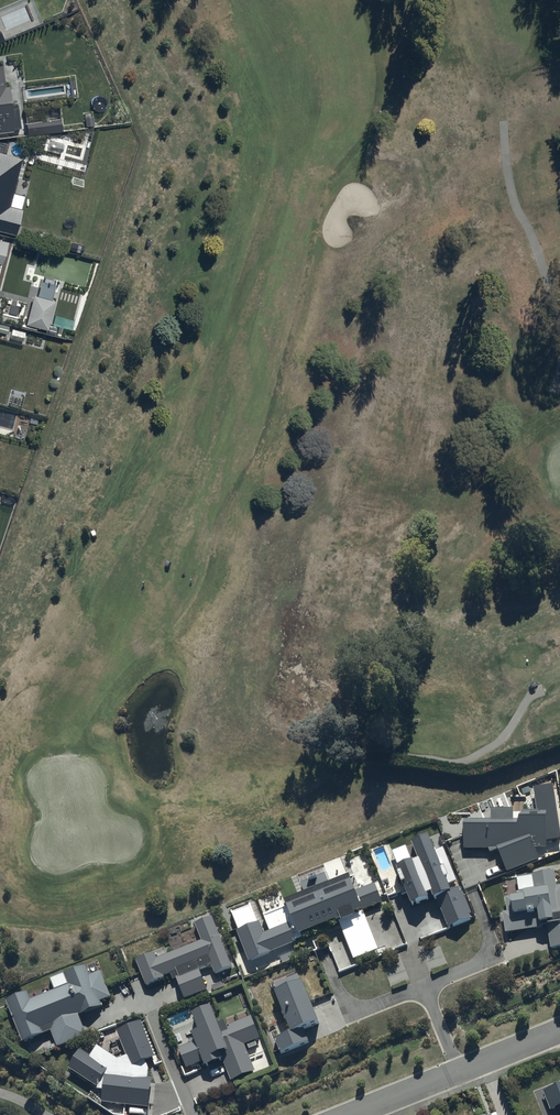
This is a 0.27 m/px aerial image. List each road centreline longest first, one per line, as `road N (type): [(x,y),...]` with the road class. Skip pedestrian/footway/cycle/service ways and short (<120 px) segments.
road 1 (residential): [(351,1114),(559,1031)]

